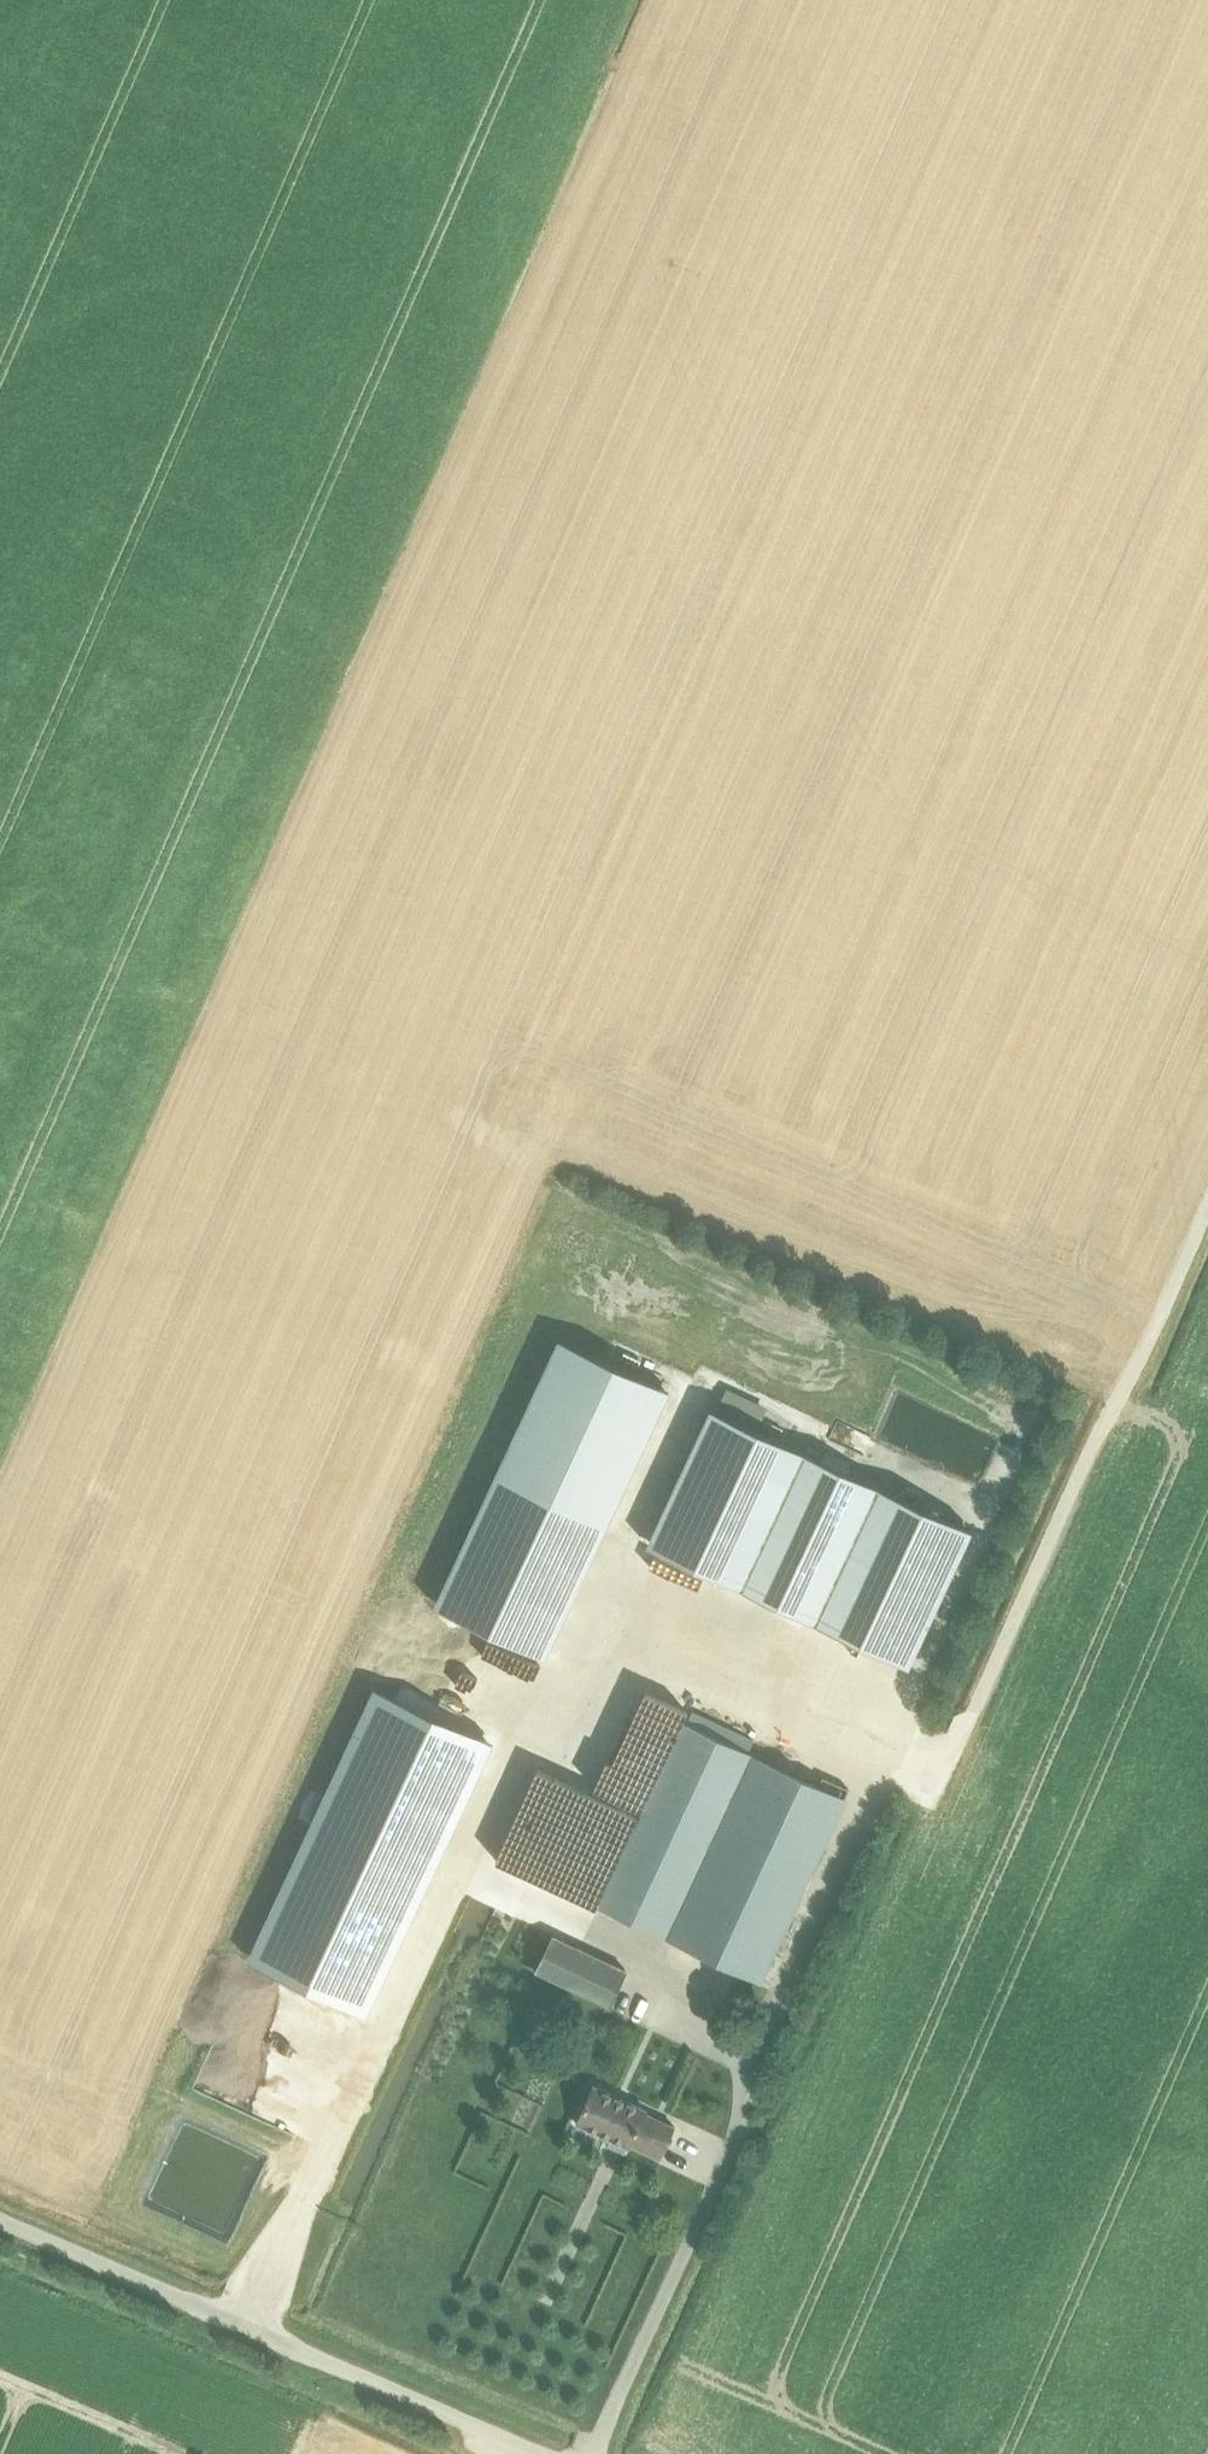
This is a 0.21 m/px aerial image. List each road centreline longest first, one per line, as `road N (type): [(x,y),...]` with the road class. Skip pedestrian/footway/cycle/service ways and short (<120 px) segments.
road 1 (unclassified): [(551,2453),(0,2217)]

